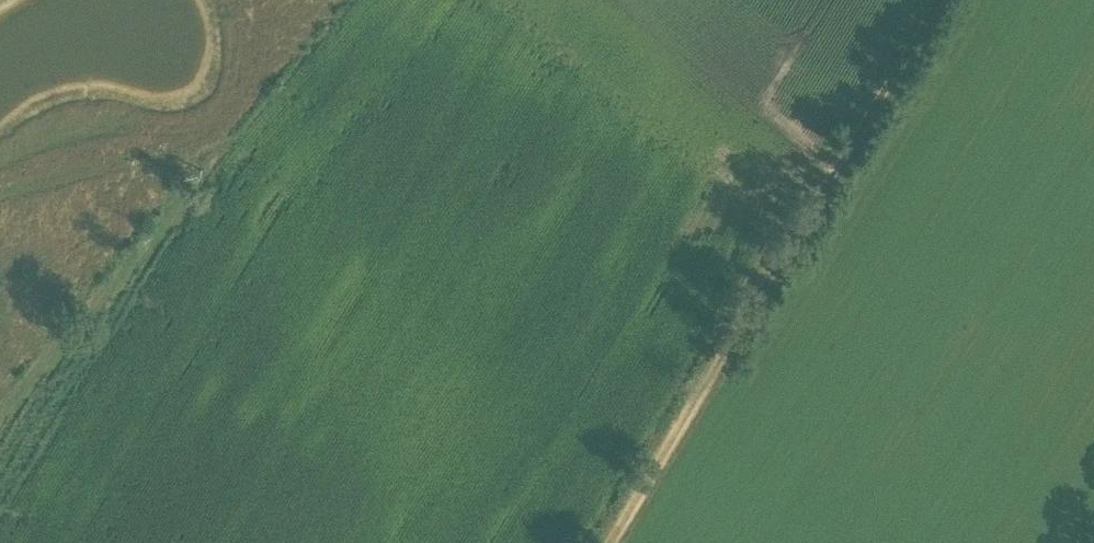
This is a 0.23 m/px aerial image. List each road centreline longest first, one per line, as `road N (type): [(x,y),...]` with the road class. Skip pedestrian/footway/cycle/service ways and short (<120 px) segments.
road 1 (track): [(600,542),(934,0)]

